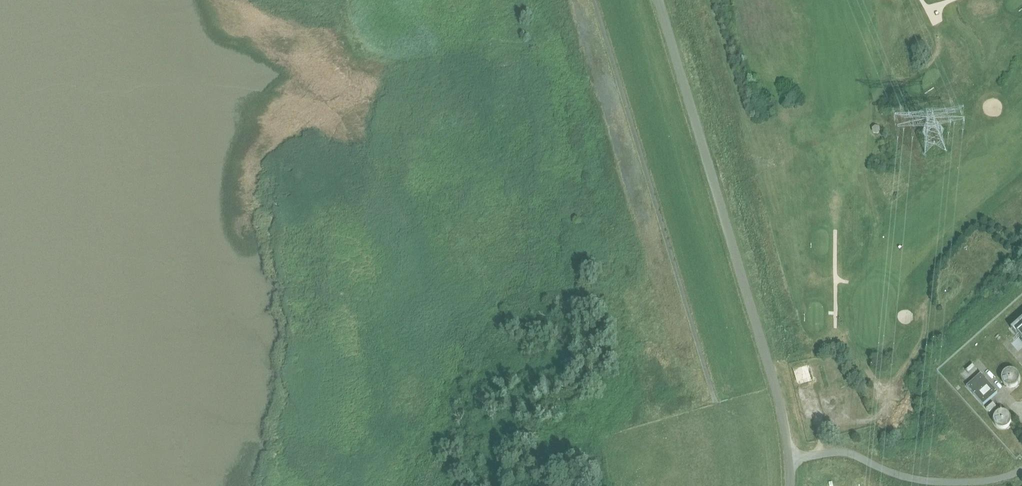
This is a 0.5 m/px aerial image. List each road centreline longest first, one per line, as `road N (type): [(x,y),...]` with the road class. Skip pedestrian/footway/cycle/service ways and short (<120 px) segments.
road 1 (unclassified): [(792,460),(660,0)]
road 2 (unclassified): [(792,460),(844,451),(927,482),(998,480),(1021,469)]

